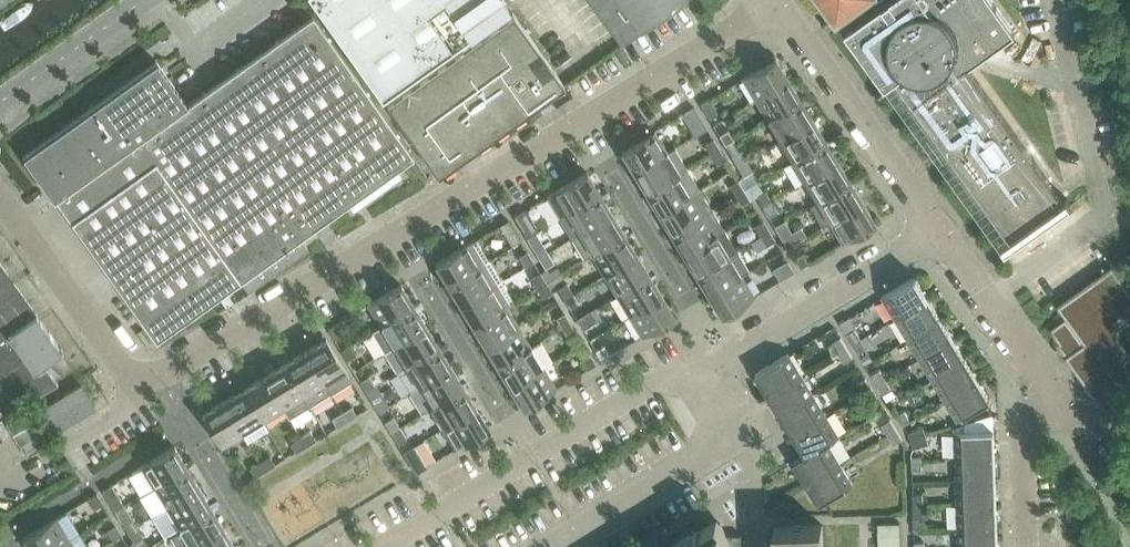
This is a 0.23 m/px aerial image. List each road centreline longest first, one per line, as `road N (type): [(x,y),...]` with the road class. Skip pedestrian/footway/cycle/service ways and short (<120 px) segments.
road 1 (residential): [(162,383),(768,0)]
road 2 (residential): [(378,546),(655,380),(727,362)]
road 3 (residential): [(1024,546),(1021,460),(1042,386),(937,227)]
road 4 (residential): [(937,227),(774,0)]
road 5 (residential): [(162,383),(134,387),(0,193)]
road 6 (residential): [(727,362),(937,227)]
road 7 (residential): [(550,546),(696,459),(721,418)]
road 8 (residential): [(147,0),(0,105)]
road 9 (residential): [(760,546),(755,461),(721,418)]

